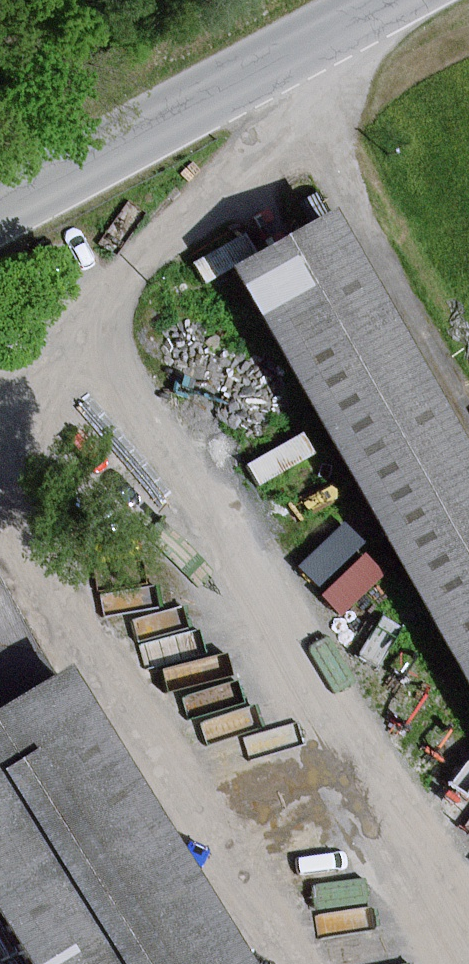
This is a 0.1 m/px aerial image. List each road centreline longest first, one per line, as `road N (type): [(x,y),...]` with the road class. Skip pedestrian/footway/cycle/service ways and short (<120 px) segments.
road 1 (track): [(468,960),(362,727),(292,677),(263,640),(221,518),(95,364),(92,335),(113,280),(202,187),(295,109),(306,83),(300,48)]
road 2 (track): [(0,516),(164,753),(296,963)]
road 3 (unclassified): [(389,0),(0,211)]

